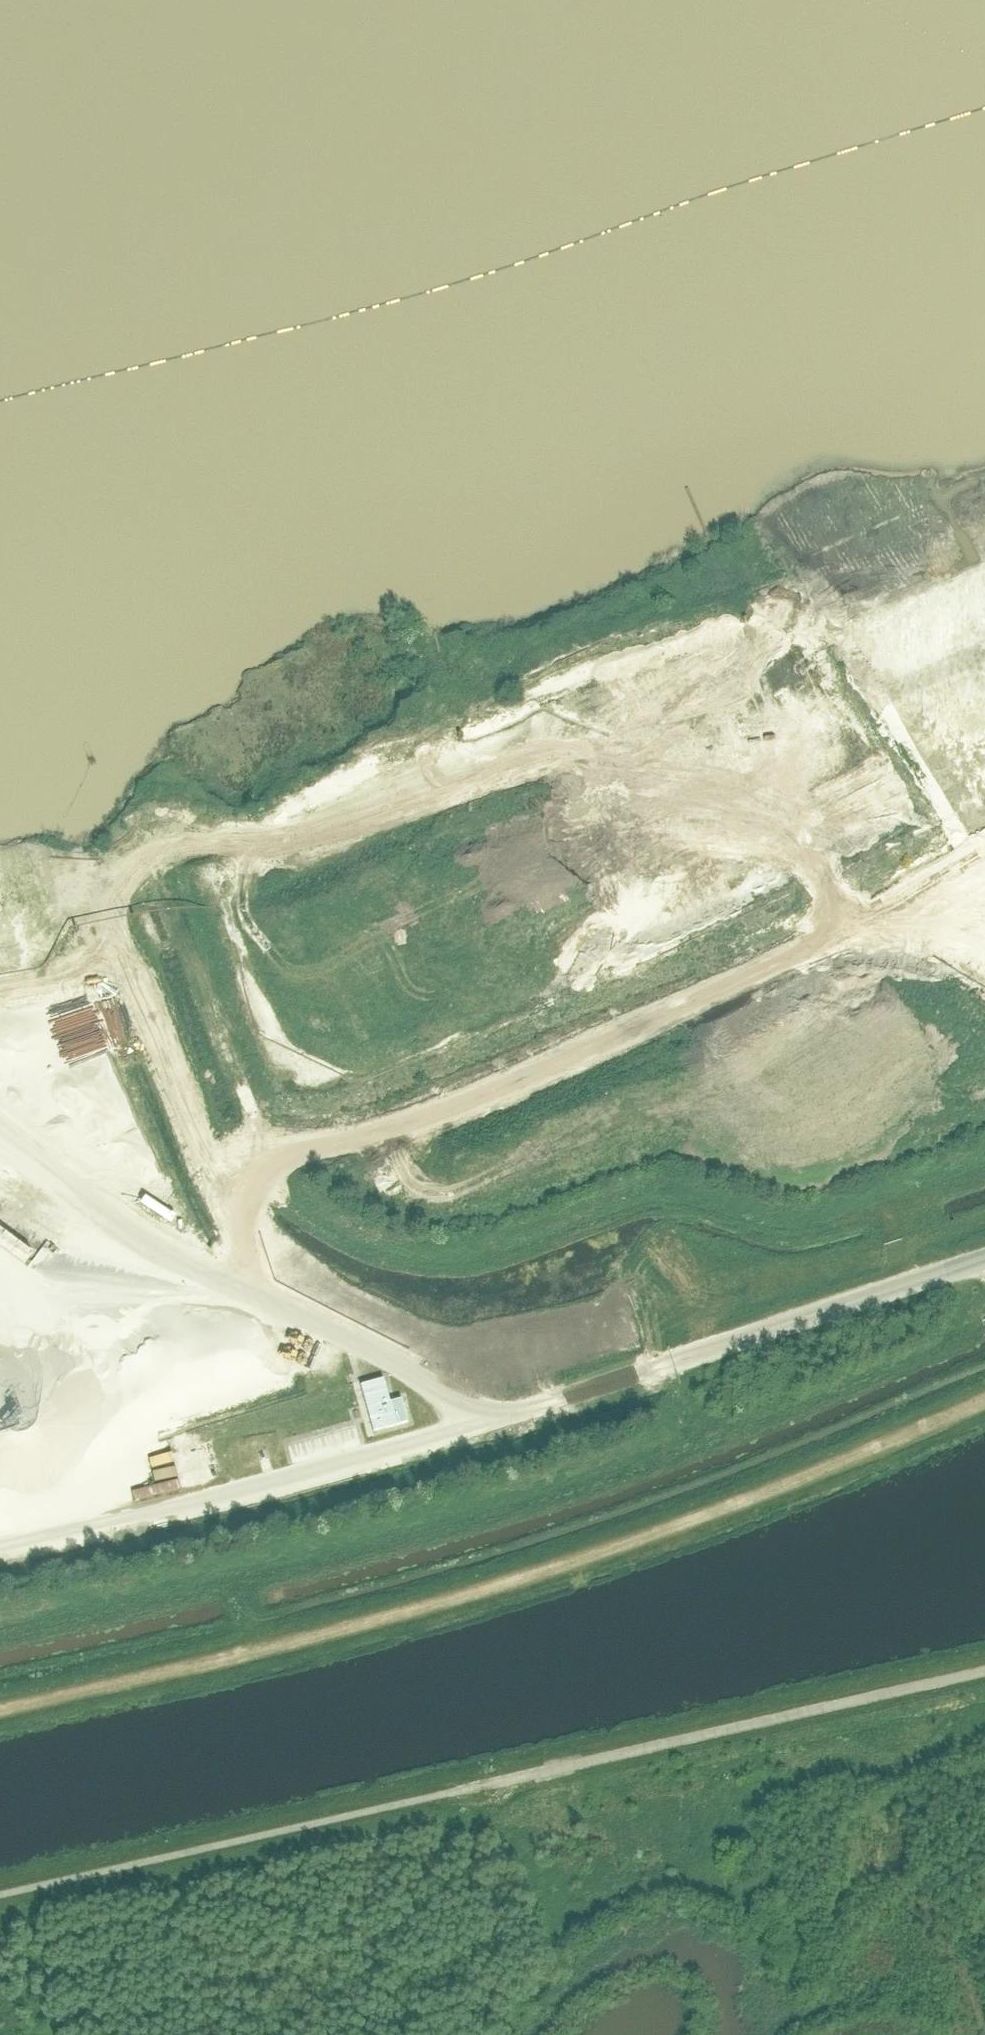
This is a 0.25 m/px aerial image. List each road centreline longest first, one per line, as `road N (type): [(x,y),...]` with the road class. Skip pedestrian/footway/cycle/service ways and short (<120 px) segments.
road 1 (track): [(0,1707),(331,1630),(542,1569),(826,1467),(984,1398)]
road 2 (unclassified): [(984,1258),(585,1392),(150,1509)]
road 3 (unclassified): [(984,1670),(540,1772)]

